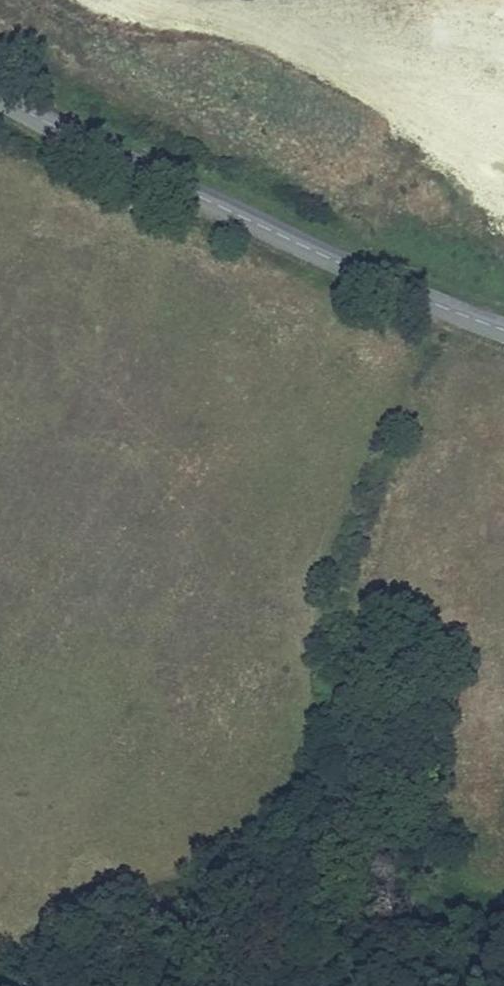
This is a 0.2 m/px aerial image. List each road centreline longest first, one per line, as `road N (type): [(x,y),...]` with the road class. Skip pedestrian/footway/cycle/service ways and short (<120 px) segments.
road 1 (tertiary): [(503,330),(362,275),(0,96)]

